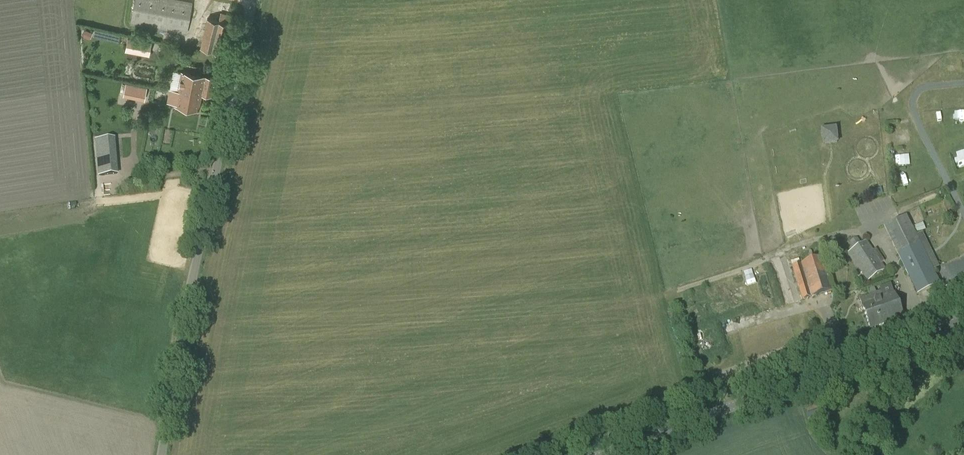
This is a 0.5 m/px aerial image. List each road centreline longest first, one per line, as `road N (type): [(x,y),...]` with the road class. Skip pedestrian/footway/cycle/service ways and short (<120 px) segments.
road 1 (tertiary): [(162,454),(254,0)]
road 2 (unclassified): [(597,454),(963,319)]

